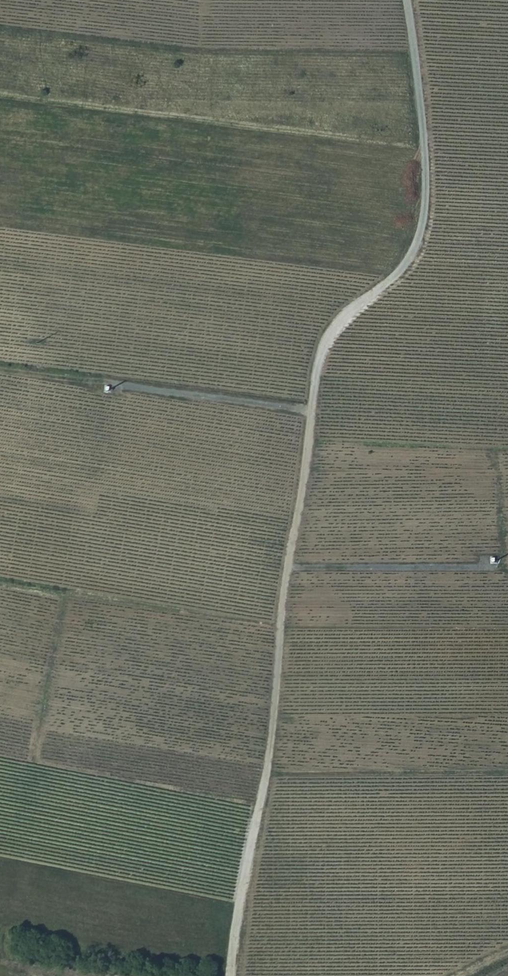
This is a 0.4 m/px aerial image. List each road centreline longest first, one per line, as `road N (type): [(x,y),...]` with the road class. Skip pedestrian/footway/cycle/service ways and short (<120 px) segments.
road 1 (track): [(231,975),(319,355),(340,319),(406,261),(421,219),(422,130),(406,0)]

